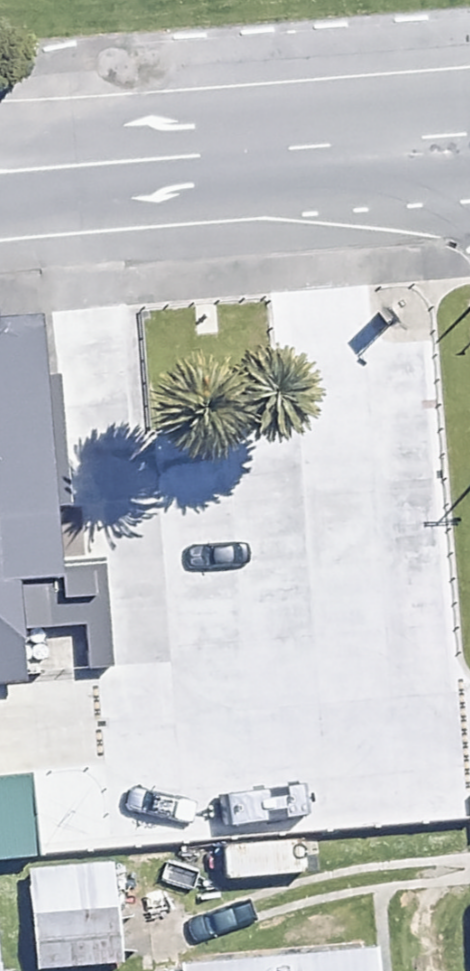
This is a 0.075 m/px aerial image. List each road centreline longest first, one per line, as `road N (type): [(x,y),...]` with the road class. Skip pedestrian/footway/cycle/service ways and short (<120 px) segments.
road 1 (trunk): [(370,145),(158,195),(0,208)]
road 2 (trunk): [(370,145),(151,132),(0,145)]

